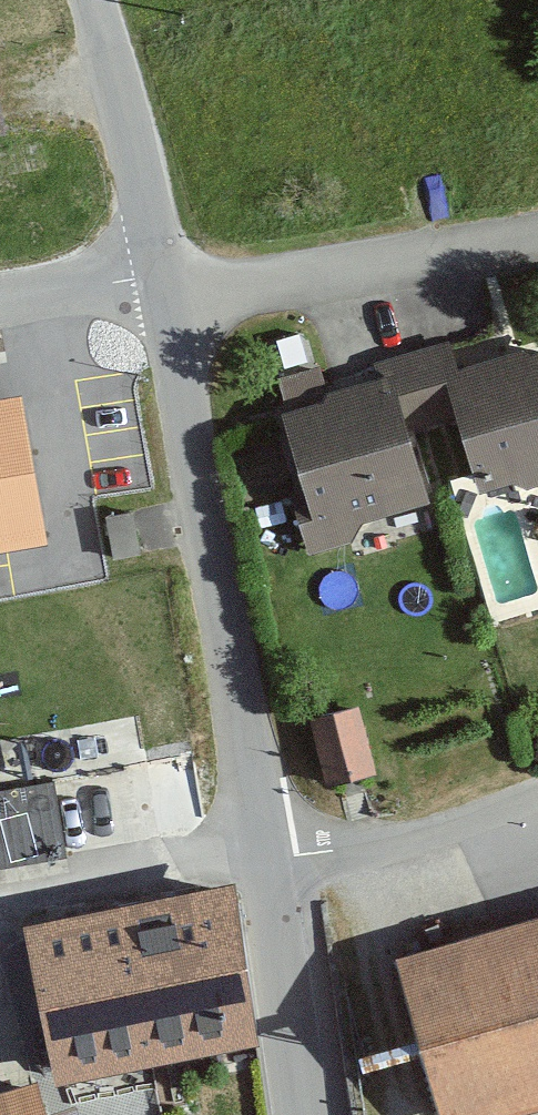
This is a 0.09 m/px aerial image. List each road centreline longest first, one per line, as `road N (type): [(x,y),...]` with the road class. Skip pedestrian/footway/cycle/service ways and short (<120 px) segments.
road 1 (unclassified): [(270,858),(158,283)]
road 2 (unclassified): [(158,283),(93,0)]
road 3 (unclassified): [(537,793),(419,834),(270,858)]
road 4 (unclassified): [(270,858),(308,1114)]
road 5 (unclassified): [(0,310),(158,283)]

